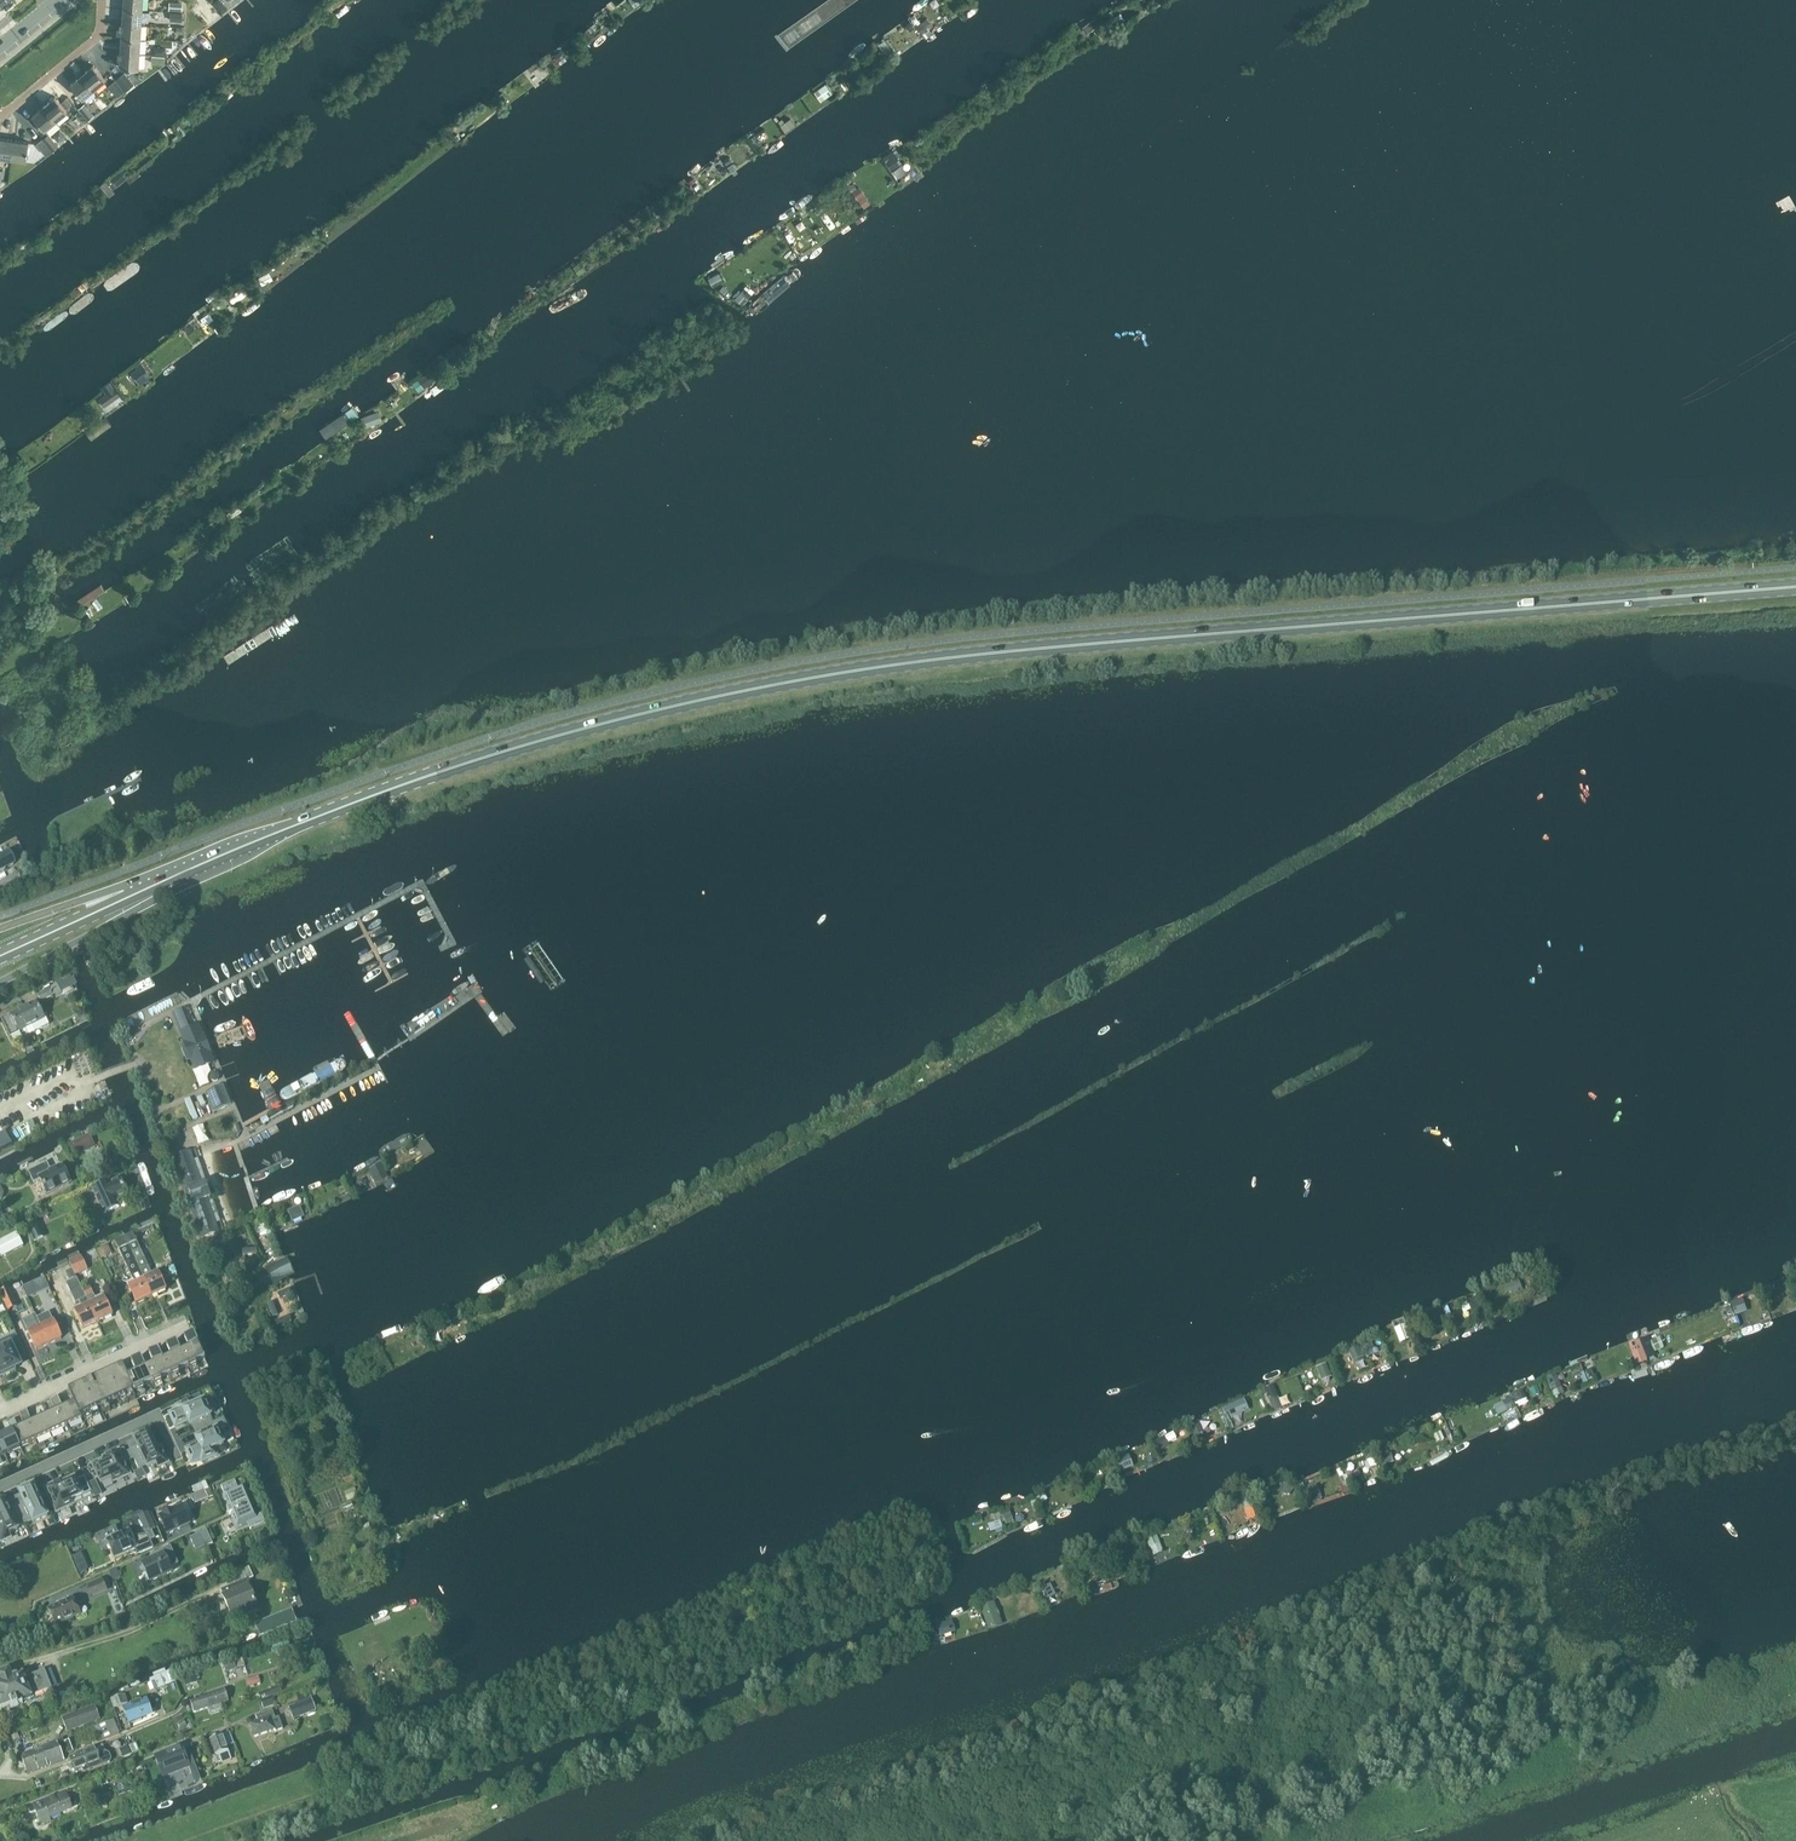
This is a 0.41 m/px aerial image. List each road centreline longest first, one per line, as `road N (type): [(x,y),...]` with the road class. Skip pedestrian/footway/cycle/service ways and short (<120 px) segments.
road 1 (primary): [(222,855),(498,753),(843,672),(1795,588)]
road 2 (primary): [(0,982),(222,855)]
road 3 (primary): [(0,955),(222,855)]
road 4 (primary): [(222,855),(0,928)]
road 5 (residential): [(0,1487),(155,1415),(174,1456)]
road 6 (residential): [(0,1409),(185,1325)]
road 7 (residential): [(0,114),(99,35),(102,0)]

